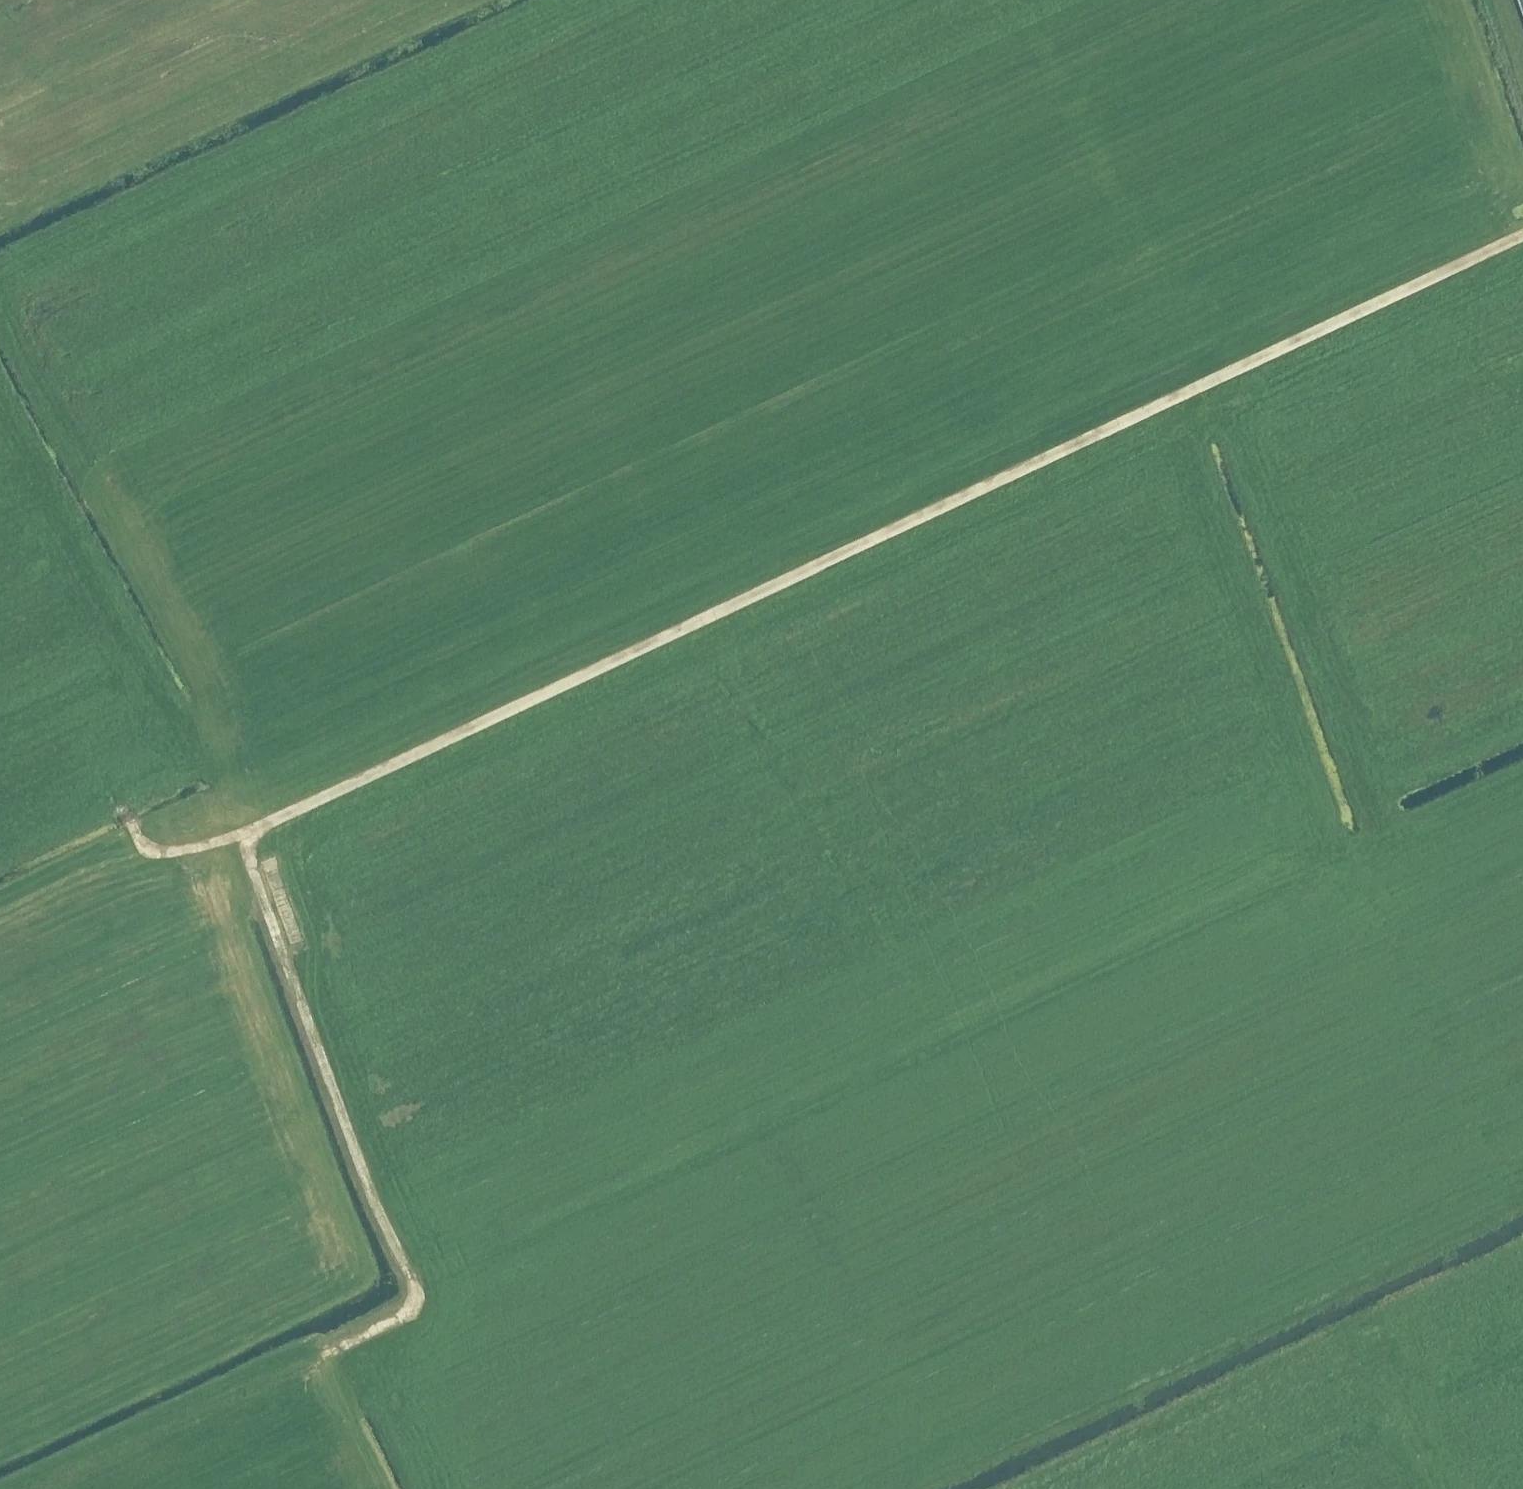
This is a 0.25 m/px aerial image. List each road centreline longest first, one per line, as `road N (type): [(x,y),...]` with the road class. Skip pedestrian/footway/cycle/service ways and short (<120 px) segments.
road 1 (track): [(325,1357),(399,1319),(413,1295),(246,858),(252,831),(1522,236)]
road 2 (track): [(122,807),(155,850),(234,835),(244,841)]

